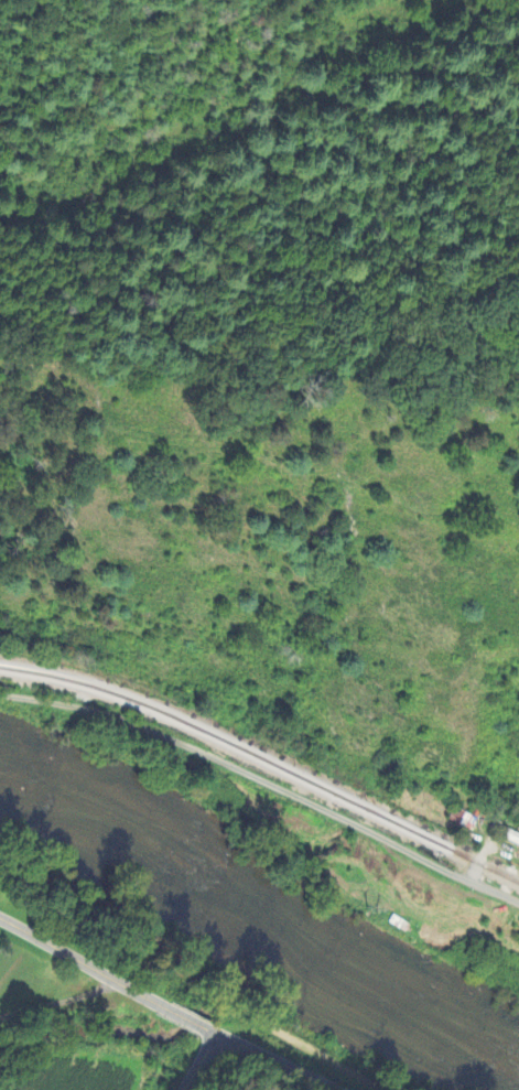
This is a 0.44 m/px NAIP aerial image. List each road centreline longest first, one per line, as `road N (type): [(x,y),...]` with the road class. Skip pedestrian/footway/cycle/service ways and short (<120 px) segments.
road 1 (residential): [(0,701),(46,704),(148,732),(518,908)]
road 2 (tertiary): [(331,1089),(0,919)]

